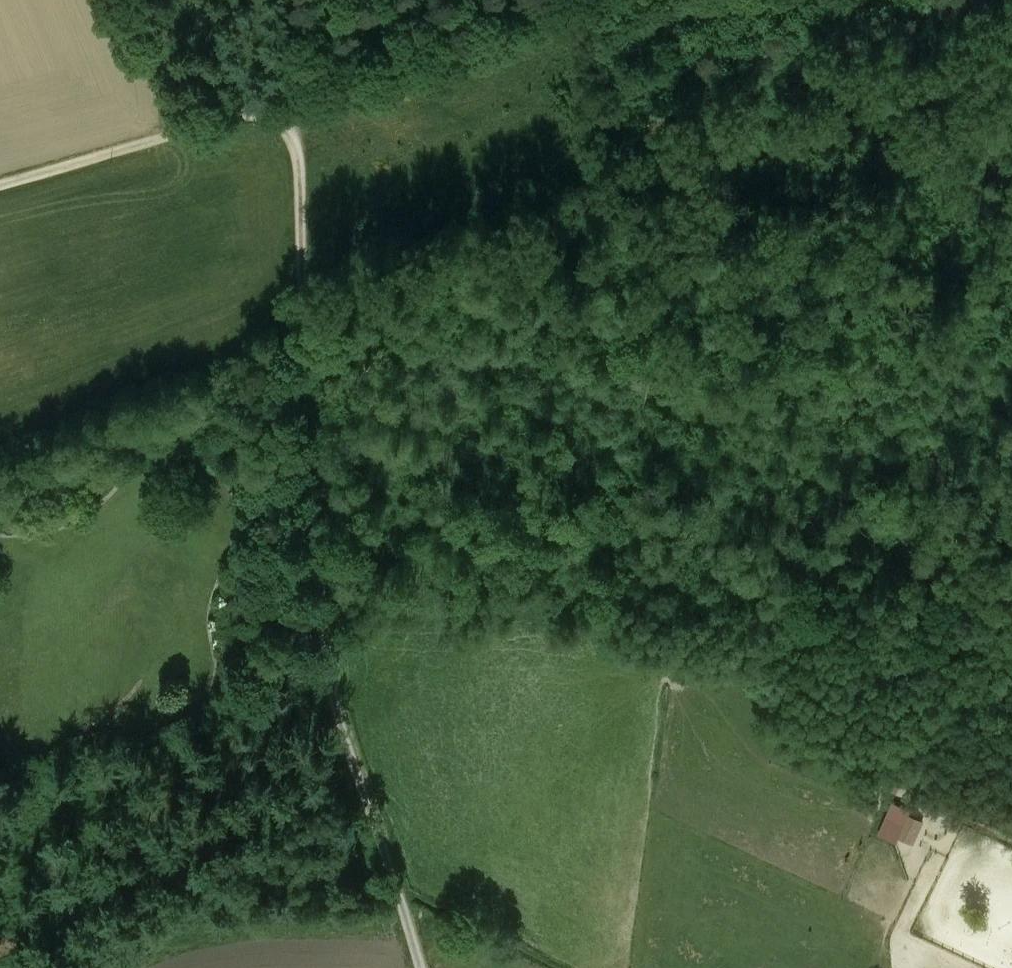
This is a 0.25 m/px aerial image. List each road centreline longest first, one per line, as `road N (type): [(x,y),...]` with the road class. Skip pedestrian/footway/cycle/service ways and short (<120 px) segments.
road 1 (track): [(421,967),(326,680),(302,178),(288,128),(271,114)]
road 2 (track): [(0,186),(245,114)]

